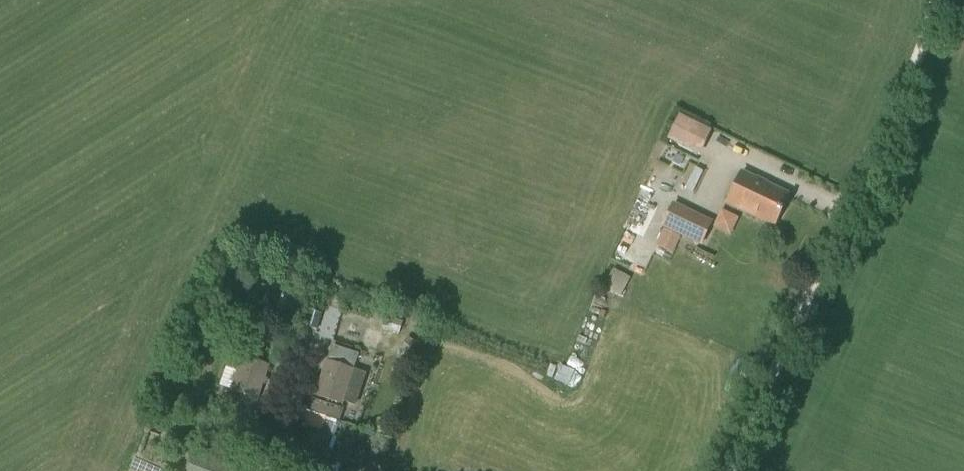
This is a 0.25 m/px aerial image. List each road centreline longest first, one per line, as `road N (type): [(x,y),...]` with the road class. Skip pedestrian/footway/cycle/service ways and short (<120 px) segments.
road 1 (track): [(937,0),(923,48),(727,470)]

